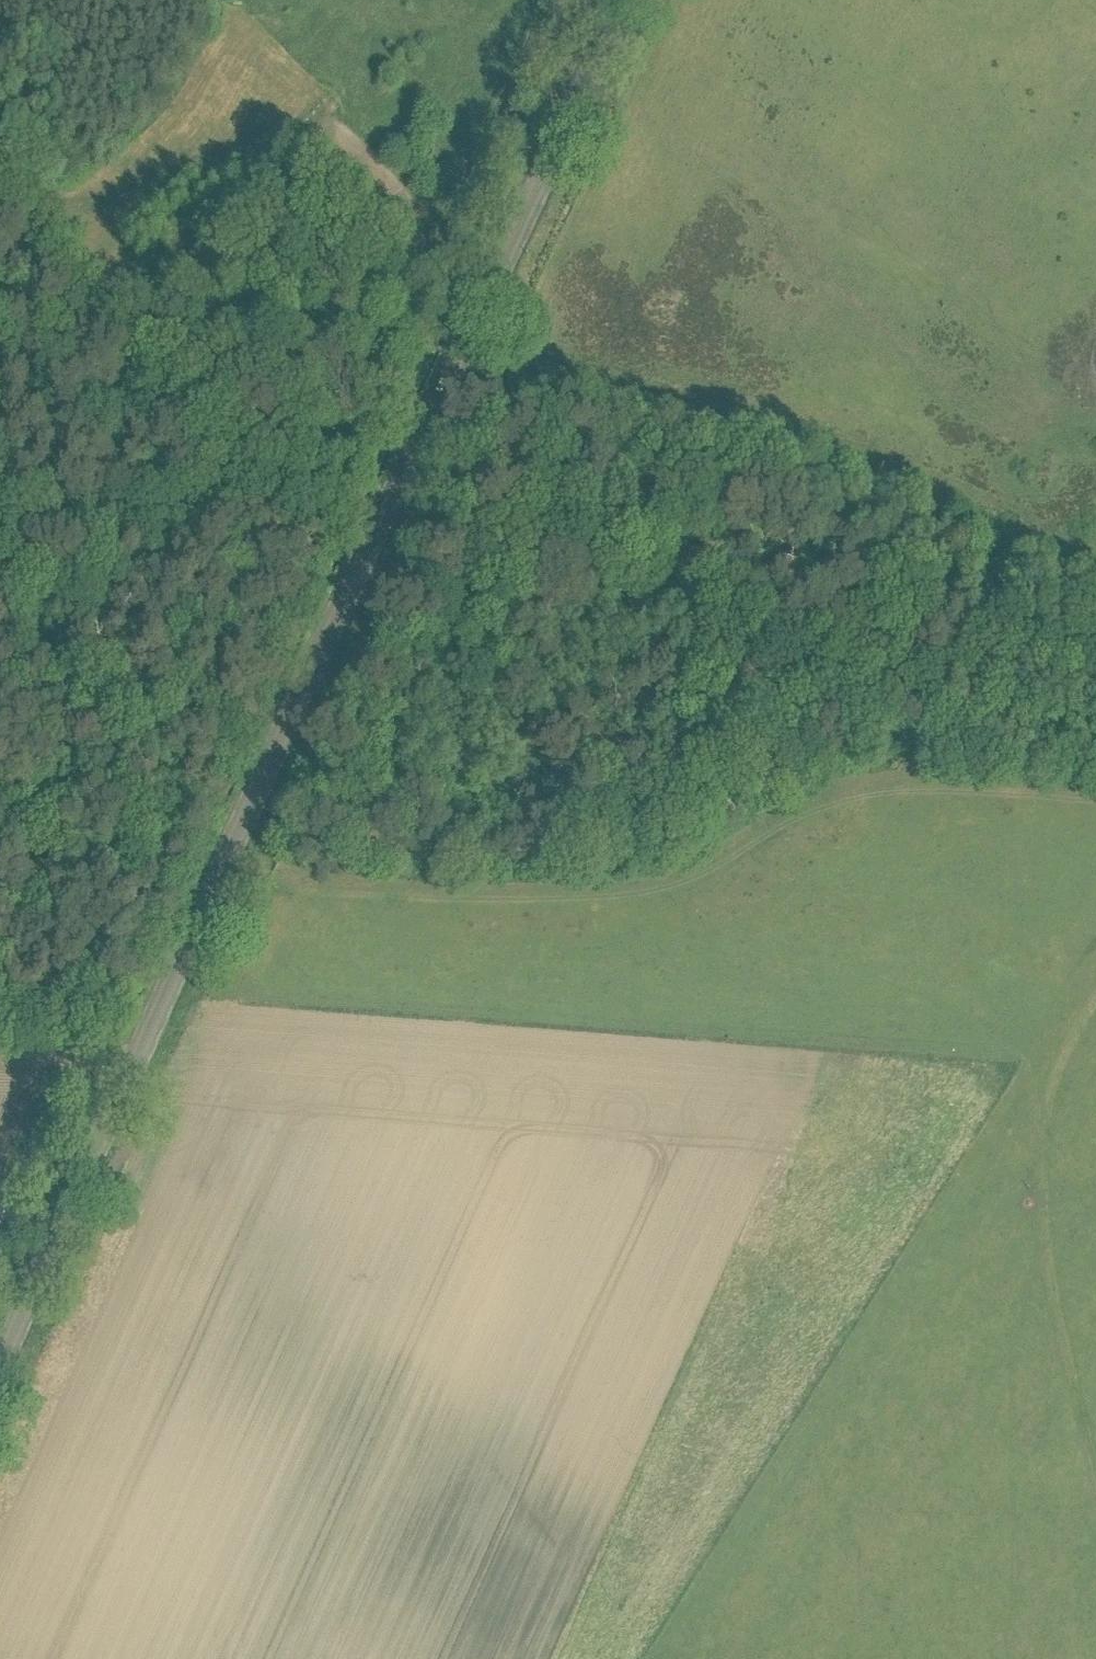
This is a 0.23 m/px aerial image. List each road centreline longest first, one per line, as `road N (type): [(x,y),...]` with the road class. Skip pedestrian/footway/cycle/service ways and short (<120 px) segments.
road 1 (tertiary): [(0,1360),(240,818),(627,0)]
road 2 (track): [(284,727),(314,739),(256,867),(272,890),(295,896),(619,896),(697,878),(819,810),(856,798),(970,789),(1095,796)]
road 3 (track): [(1095,996),(1054,1063),(1041,1105),(1038,1178),(1043,1267),(1095,1484)]
road 4 (track): [(321,142),(397,234),(480,313)]
road 5 (track): [(129,1071),(96,1056),(0,1054)]

